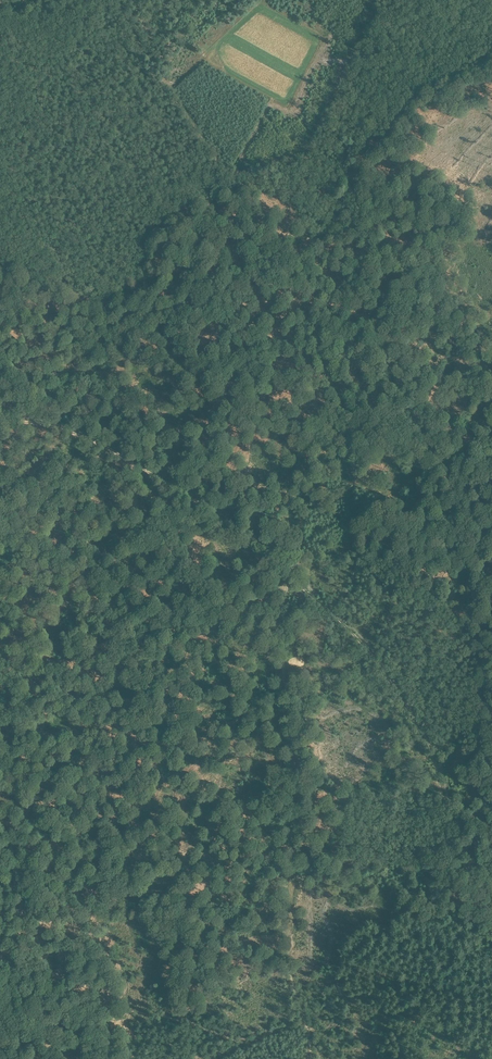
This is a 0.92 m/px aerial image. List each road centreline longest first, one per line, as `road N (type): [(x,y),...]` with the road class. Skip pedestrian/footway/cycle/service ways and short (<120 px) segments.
road 1 (track): [(491,879),(439,783),(420,730),(374,659),(255,540),(90,438),(0,422)]
road 2 (track): [(307,1058),(288,965),(297,844),(284,673),(288,575)]

